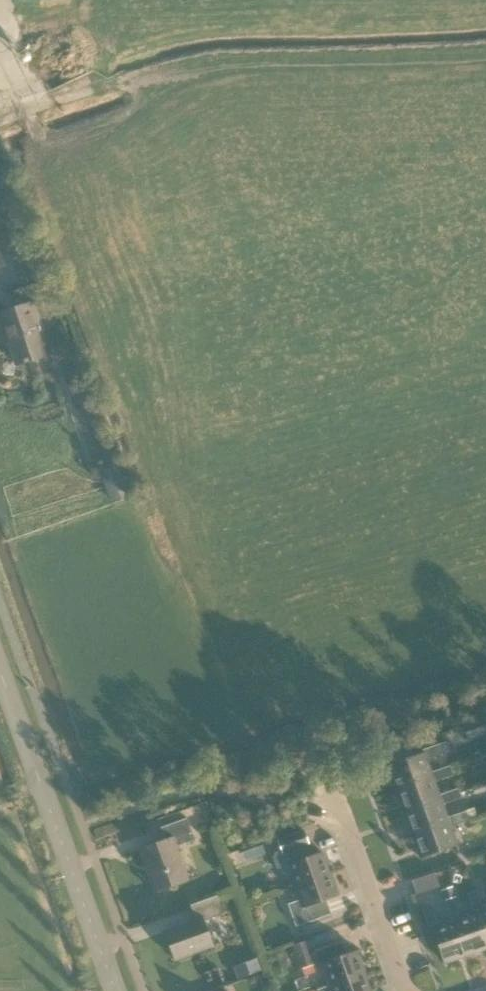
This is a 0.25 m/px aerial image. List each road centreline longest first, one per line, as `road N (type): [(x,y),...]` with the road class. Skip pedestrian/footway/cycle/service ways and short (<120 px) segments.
road 1 (secondary): [(116,990),(0,670)]
road 2 (residential): [(408,990),(333,793)]

